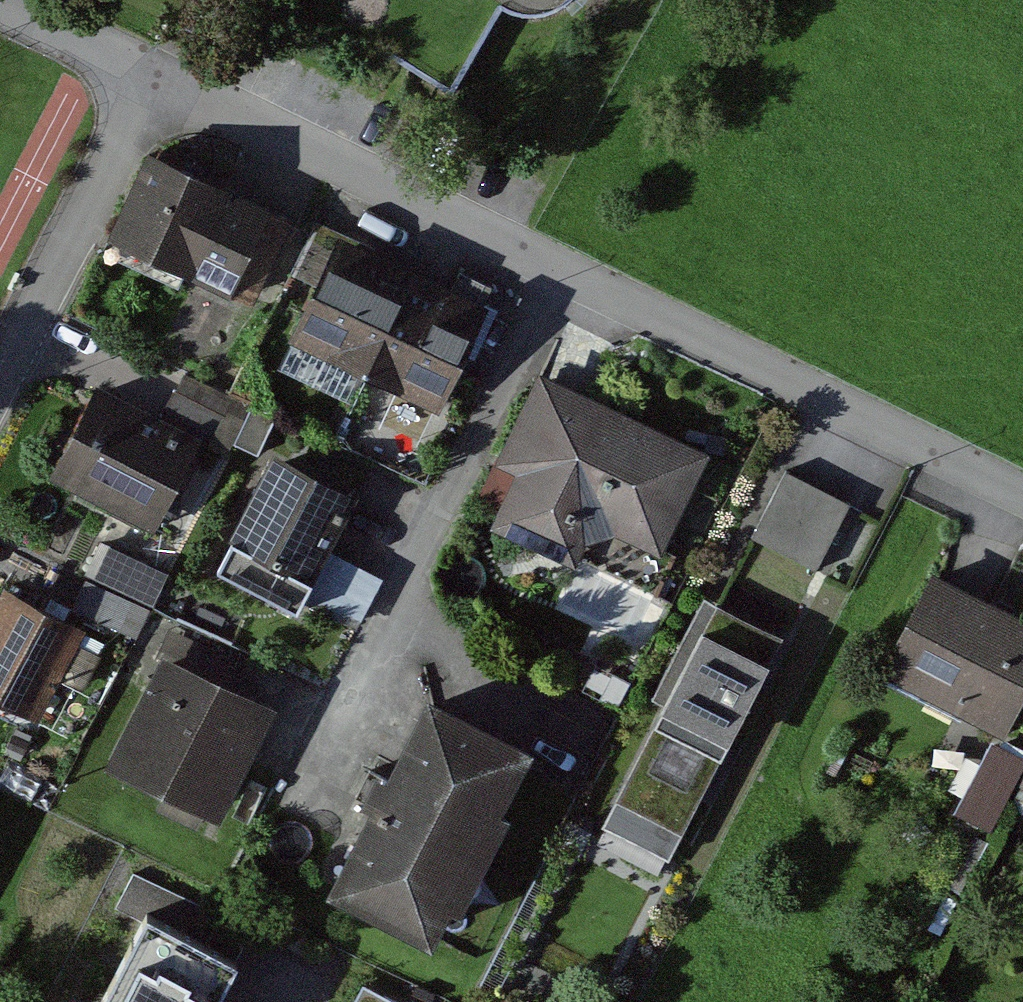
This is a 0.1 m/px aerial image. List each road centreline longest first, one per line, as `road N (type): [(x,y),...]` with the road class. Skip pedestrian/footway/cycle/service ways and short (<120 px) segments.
road 1 (residential): [(567,265),(331,762)]
road 2 (residential): [(567,265),(1022,494)]
road 3 (residential): [(157,60),(567,265)]
road 4 (residential): [(0,368),(157,60)]
road 5 (residential): [(28,0),(157,60)]

